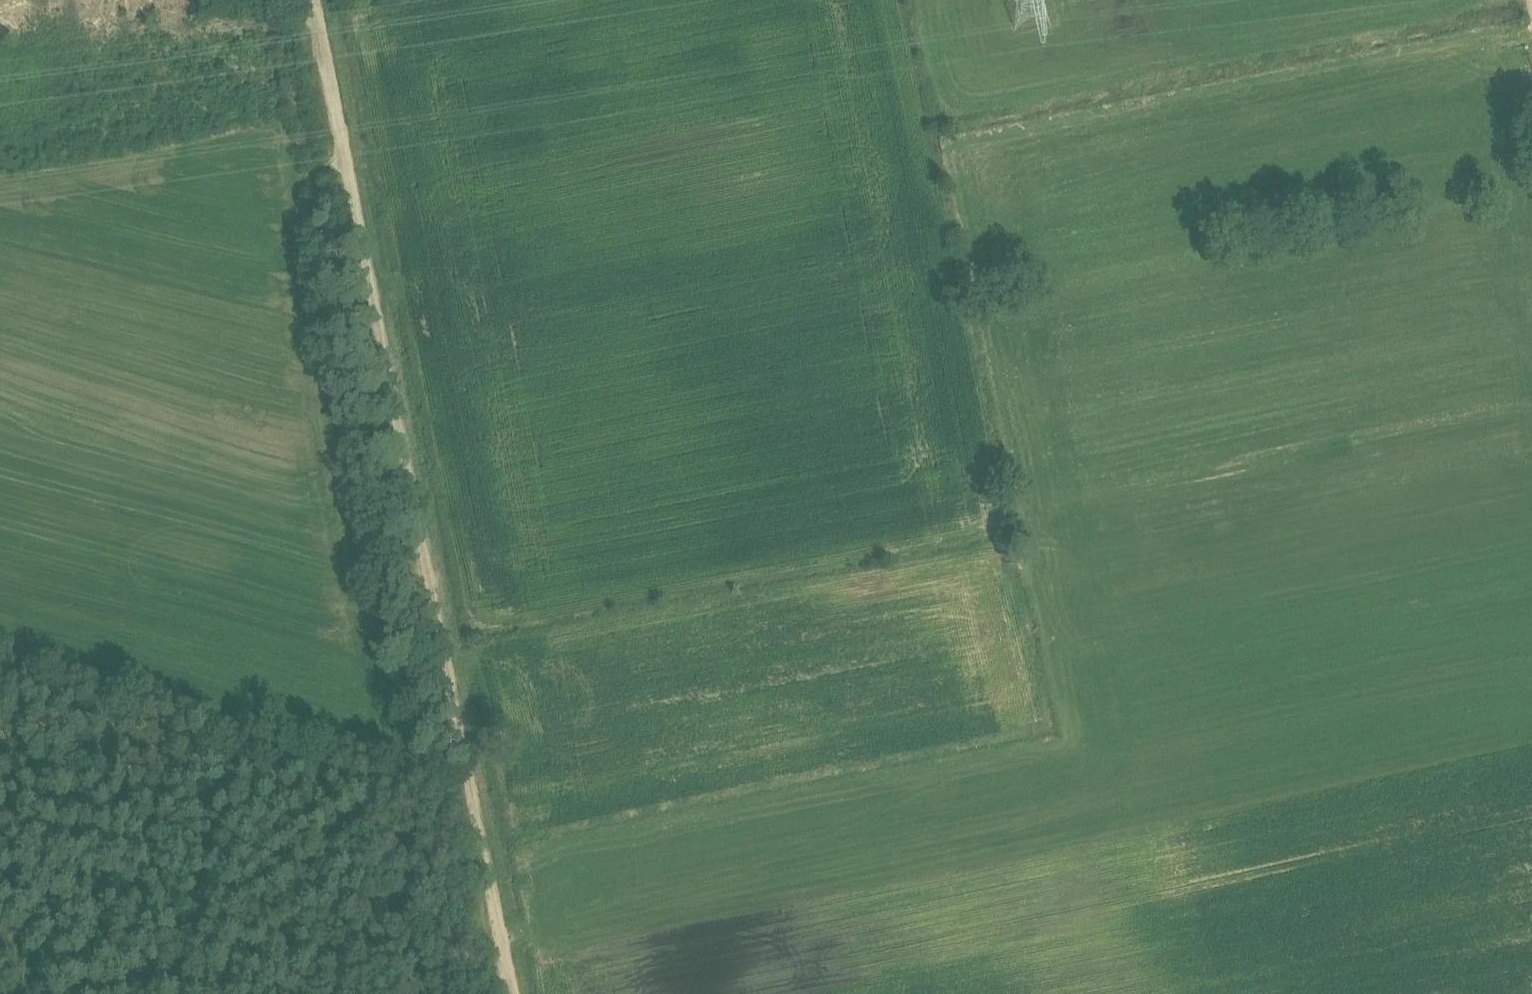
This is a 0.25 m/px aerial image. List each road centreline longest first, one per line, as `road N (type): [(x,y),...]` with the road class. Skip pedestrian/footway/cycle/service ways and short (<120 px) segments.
road 1 (track): [(308,0),(508,993)]

